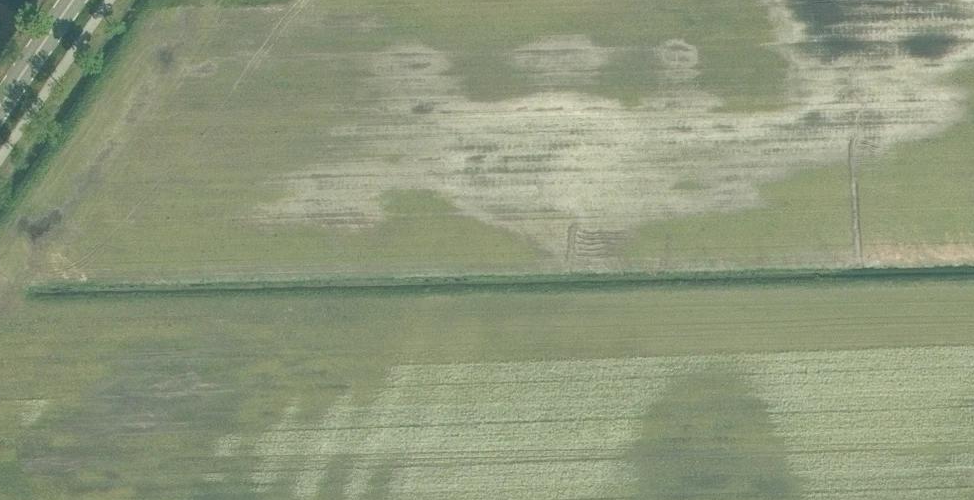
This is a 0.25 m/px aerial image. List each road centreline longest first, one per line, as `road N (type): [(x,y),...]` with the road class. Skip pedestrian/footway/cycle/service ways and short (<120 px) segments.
road 1 (secondary): [(0,105),(72,0)]

